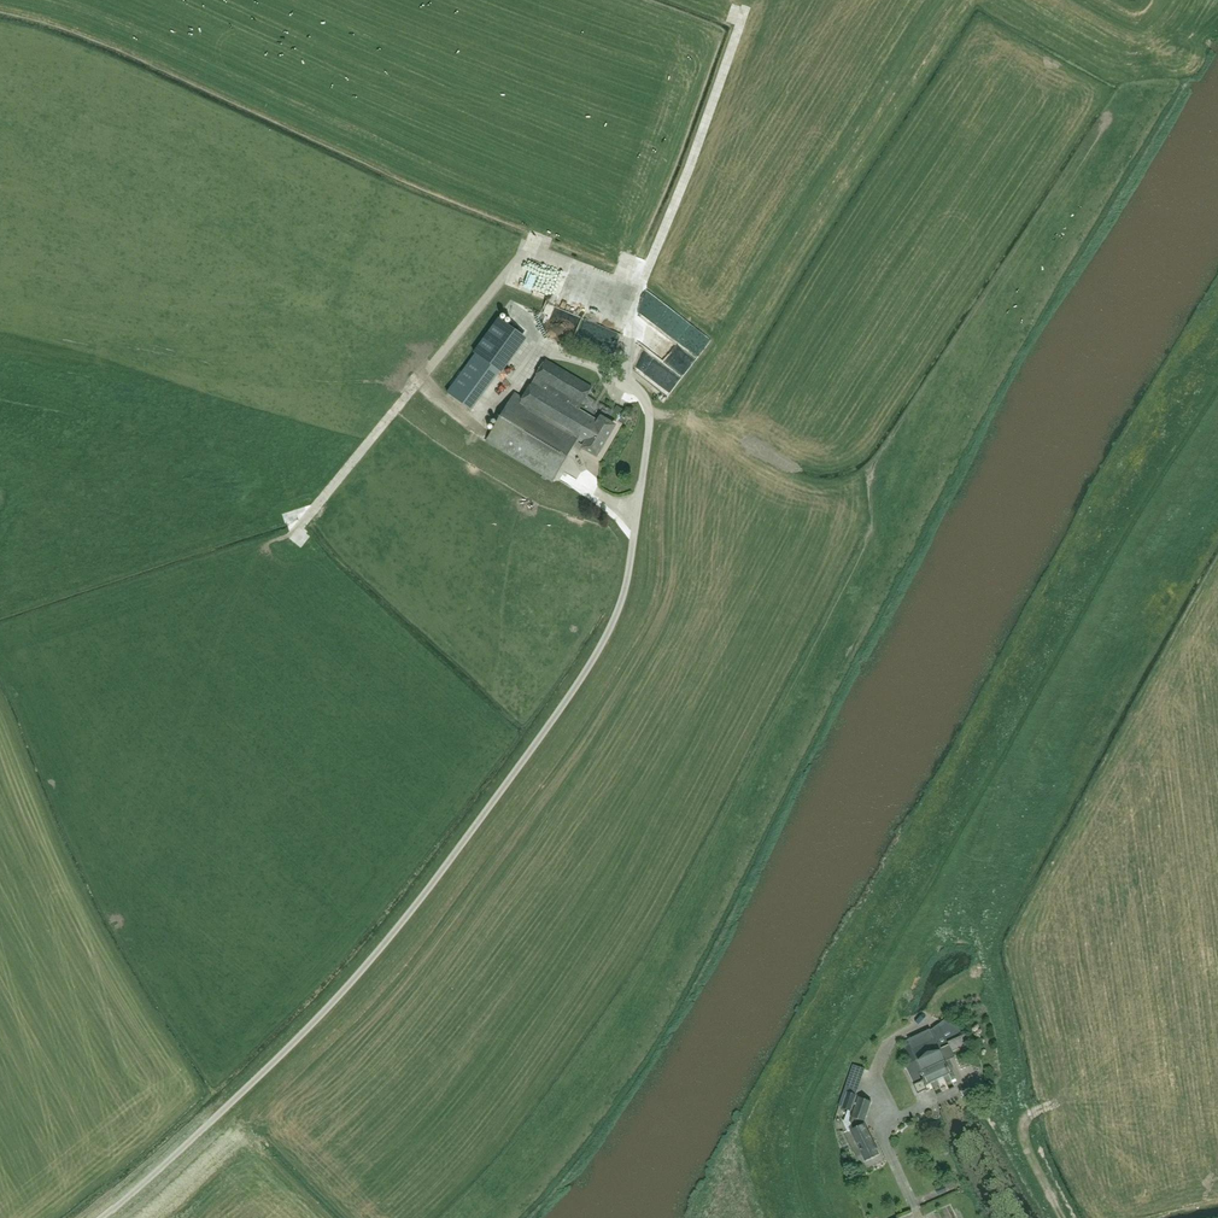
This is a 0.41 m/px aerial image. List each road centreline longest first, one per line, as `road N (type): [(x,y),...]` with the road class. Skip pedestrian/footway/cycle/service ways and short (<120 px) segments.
road 1 (unclassified): [(88,1217),(217,1103),(408,905),(595,646),(621,592),(633,517)]
road 2 (track): [(941,0),(692,385),(669,413),(648,416),(633,517)]
road 3 (track): [(1039,1107),(1021,1136),(1061,1217)]

